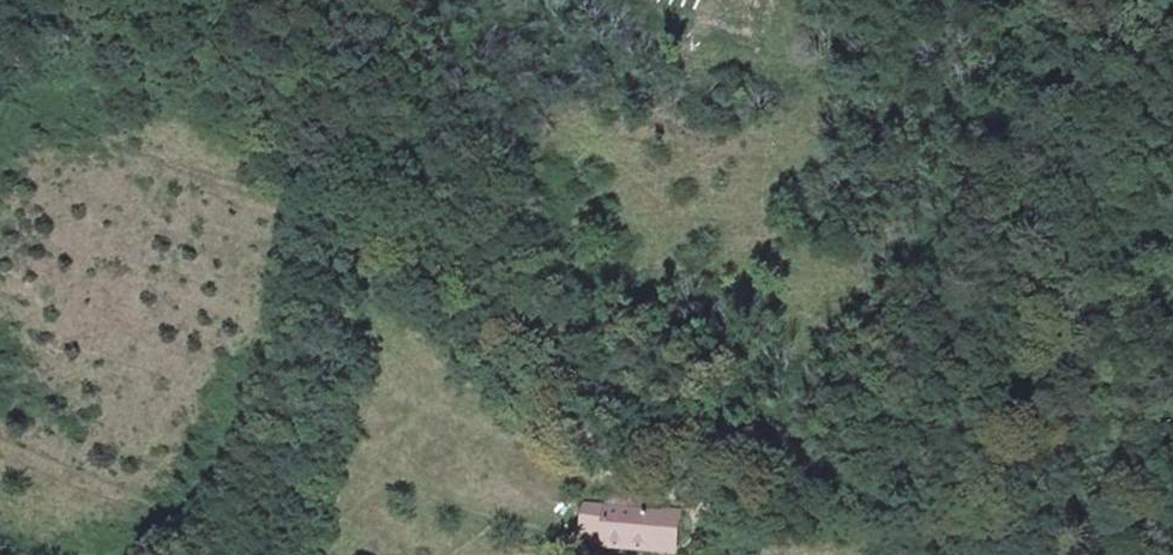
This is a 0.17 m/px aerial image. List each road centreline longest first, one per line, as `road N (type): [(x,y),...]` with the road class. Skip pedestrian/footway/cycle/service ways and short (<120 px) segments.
road 1 (track): [(106,0),(365,186),(486,336),(554,405),(696,508),(733,554)]

